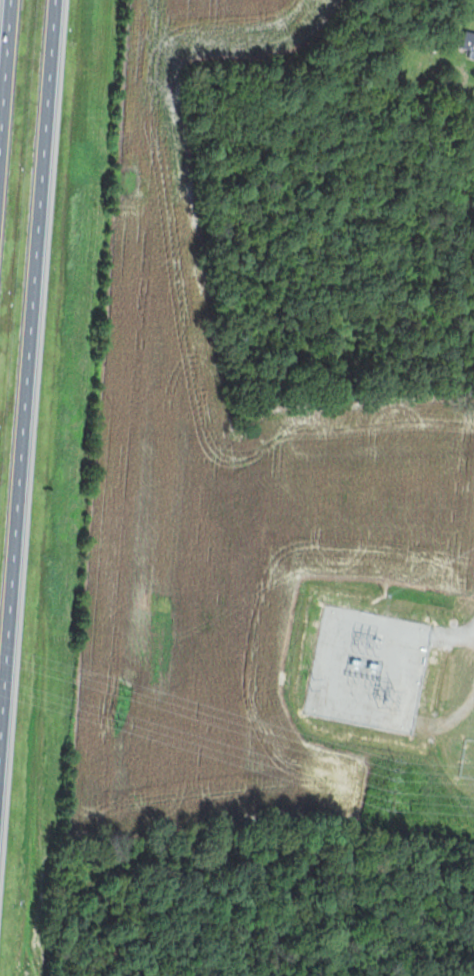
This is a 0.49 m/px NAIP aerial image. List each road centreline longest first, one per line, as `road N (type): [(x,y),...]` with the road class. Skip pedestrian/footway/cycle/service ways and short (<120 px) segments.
road 1 (motorway): [(0,822),(62,0)]
road 2 (motorway): [(14,0),(0,180)]

